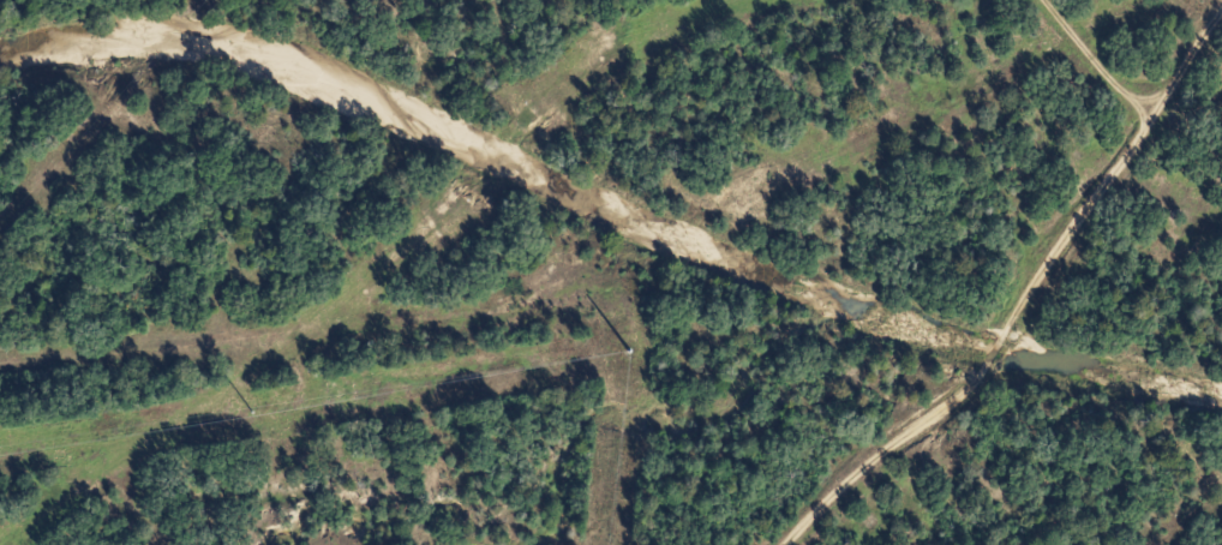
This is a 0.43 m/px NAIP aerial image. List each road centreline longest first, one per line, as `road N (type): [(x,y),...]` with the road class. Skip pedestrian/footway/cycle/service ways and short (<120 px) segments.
road 1 (residential): [(780,544),(882,442),(953,396),(993,357),(1221,13)]

